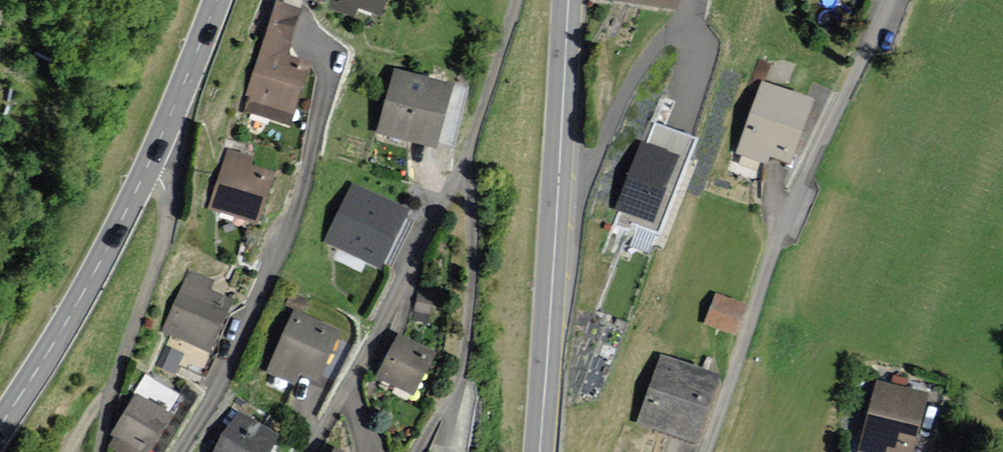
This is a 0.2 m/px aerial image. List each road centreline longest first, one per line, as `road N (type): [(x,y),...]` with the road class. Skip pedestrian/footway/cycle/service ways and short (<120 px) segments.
road 1 (residential): [(706,451),(773,246),(889,0)]
road 2 (residential): [(306,24),(330,75),(290,235),(180,451)]
road 3 (secondary): [(568,0),(539,451)]
road 4 (residential): [(462,163),(409,277),(309,451)]
road 5 (residential): [(100,451),(112,391),(168,223),(169,191),(144,172)]
road 6 (residential): [(418,451),(455,395),(461,365),(473,244),(462,163)]
road 7 (secondary): [(0,425),(79,300),(144,172)]
road 8 (secondary): [(144,172),(217,0)]
road 9 (residential): [(515,0),(462,163)]

